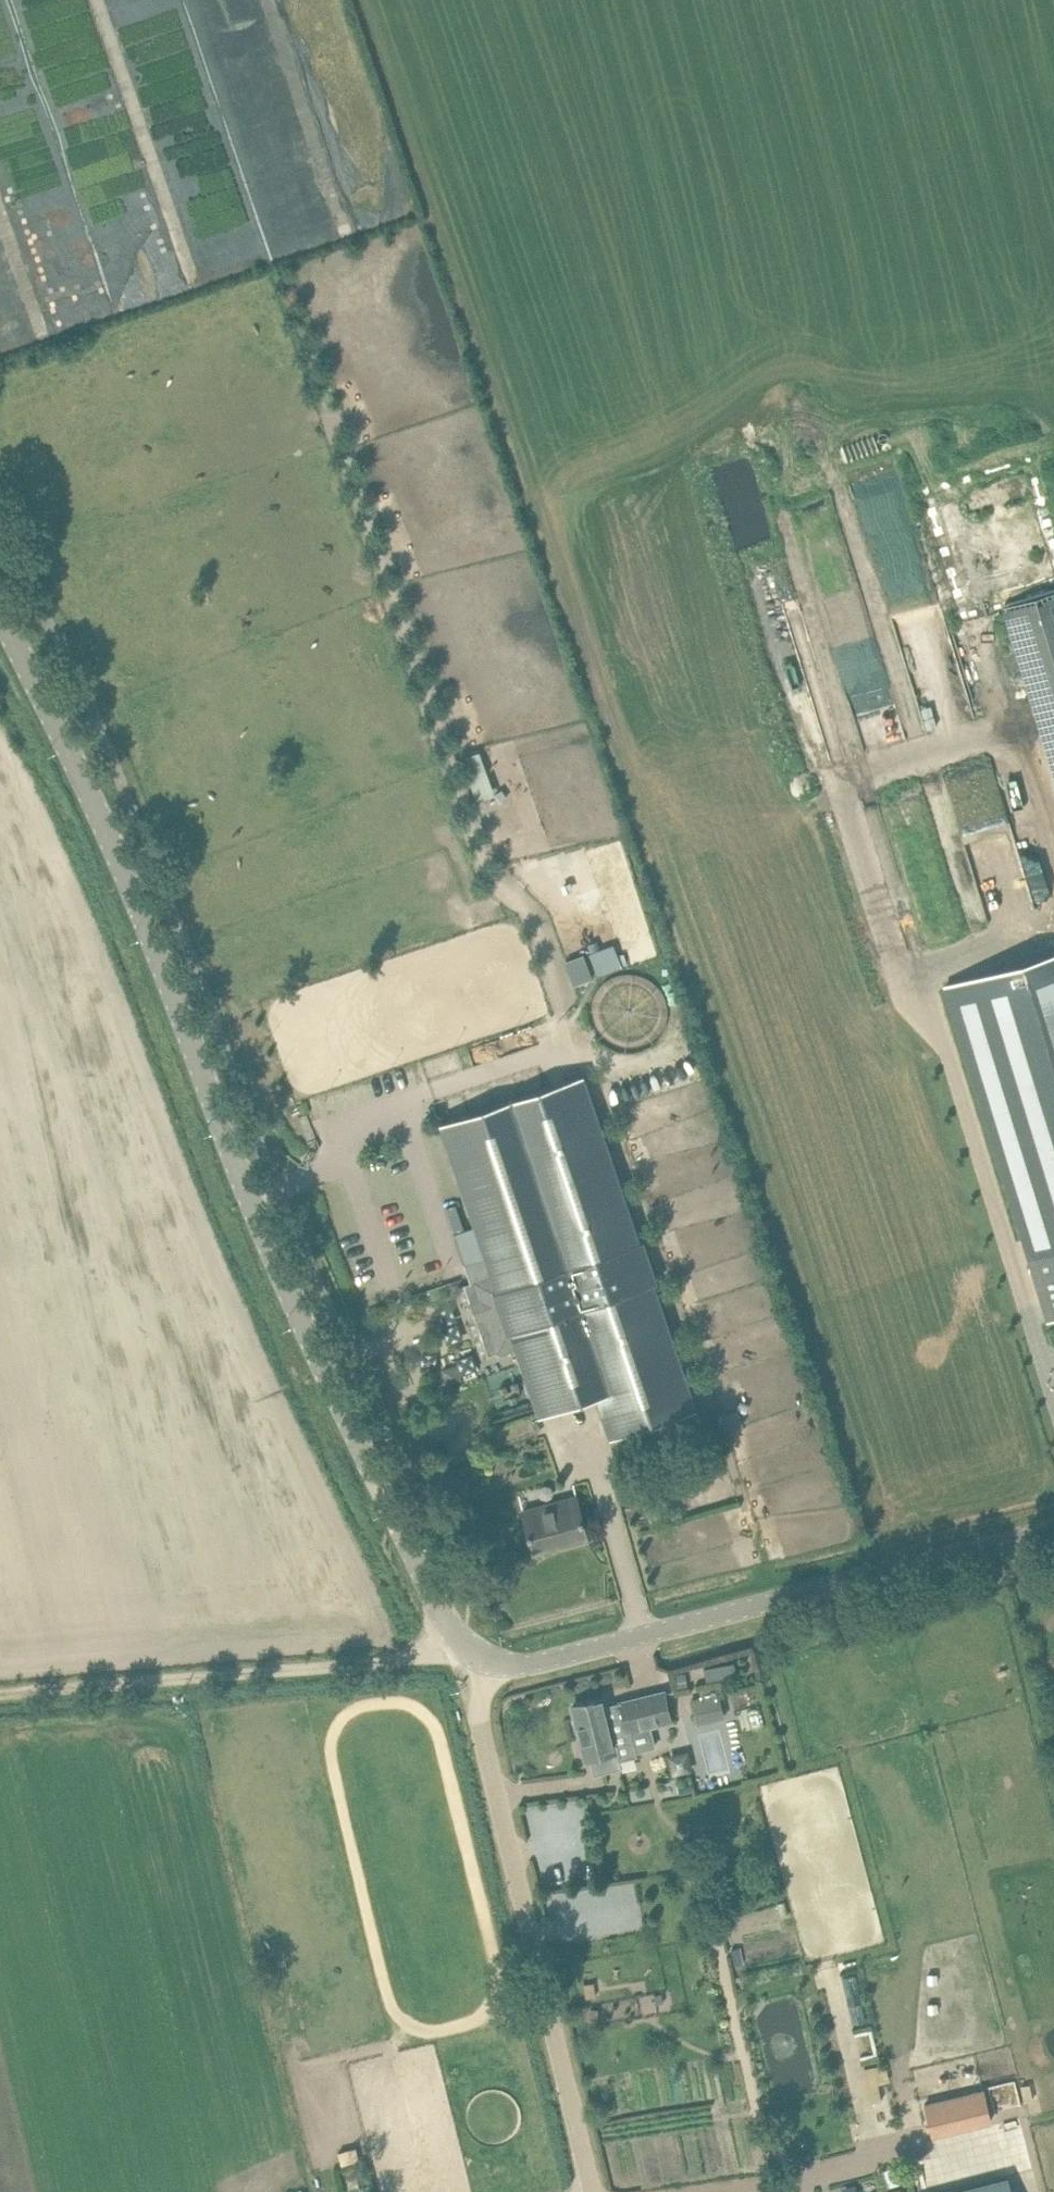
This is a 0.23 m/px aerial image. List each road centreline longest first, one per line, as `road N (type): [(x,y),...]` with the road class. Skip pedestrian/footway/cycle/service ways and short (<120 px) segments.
road 1 (tertiary): [(486,1660),(460,1649),(380,1486),(251,1198),(113,839),(0,609)]
road 2 (tertiary): [(486,1660),(530,1663),(1053,1529)]
road 3 (unclassified): [(592,2191),(477,1697),(486,1660)]
road 4 (track): [(460,1649),(0,1698)]

